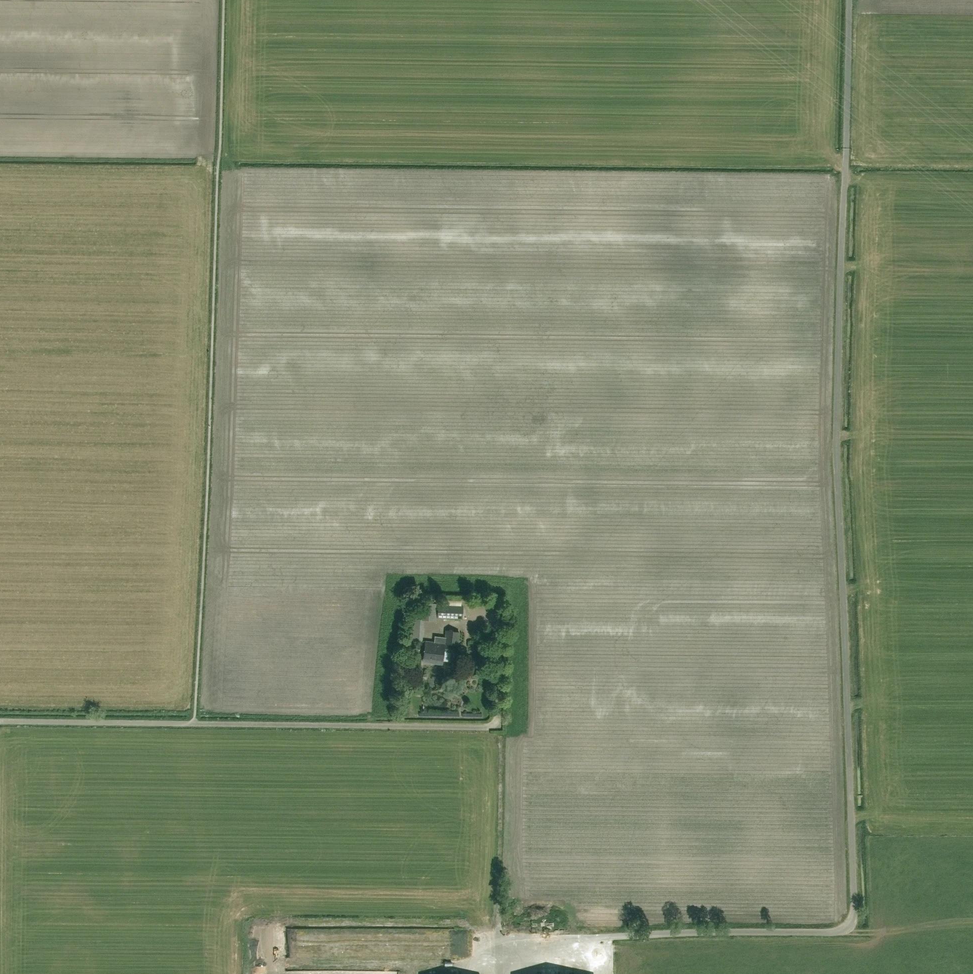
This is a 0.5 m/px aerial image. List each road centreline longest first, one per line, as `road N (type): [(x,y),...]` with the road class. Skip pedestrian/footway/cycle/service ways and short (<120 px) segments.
road 1 (unclassified): [(0,722),(194,723)]
road 2 (unclassified): [(846,148),(850,0)]

